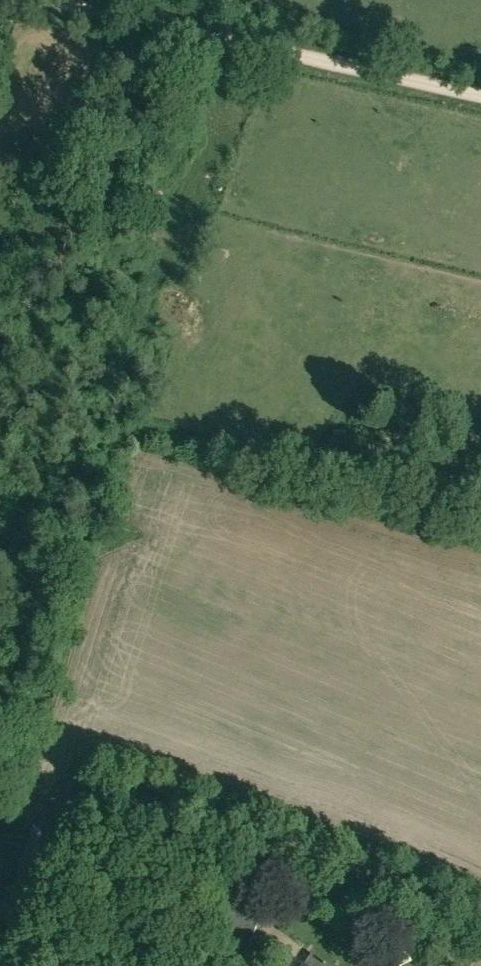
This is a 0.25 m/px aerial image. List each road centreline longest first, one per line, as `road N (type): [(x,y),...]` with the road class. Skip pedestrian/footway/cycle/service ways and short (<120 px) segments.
road 1 (track): [(480,96),(45,0)]

